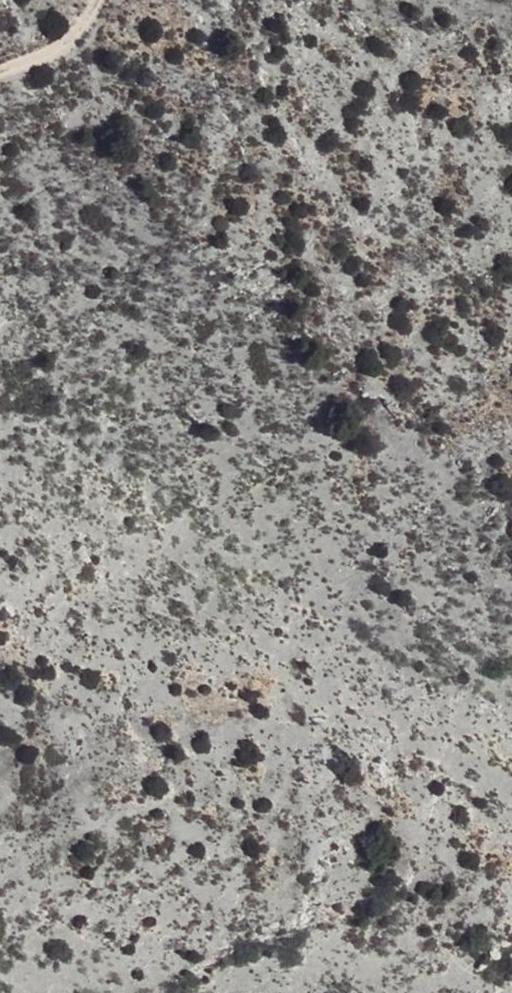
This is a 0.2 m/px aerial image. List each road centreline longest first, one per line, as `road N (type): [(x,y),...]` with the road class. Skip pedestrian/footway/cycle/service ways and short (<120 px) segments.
road 1 (track): [(0,70),(79,33),(100,0)]

